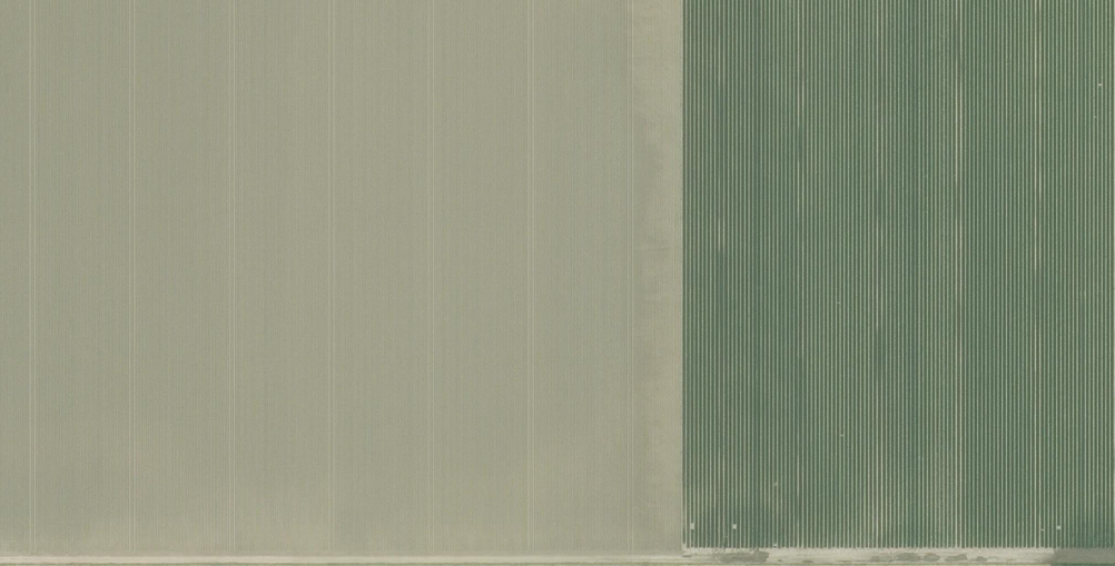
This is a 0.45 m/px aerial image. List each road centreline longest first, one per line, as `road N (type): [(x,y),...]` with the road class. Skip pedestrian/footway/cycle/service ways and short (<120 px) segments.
road 1 (track): [(0,561),(1114,560)]

